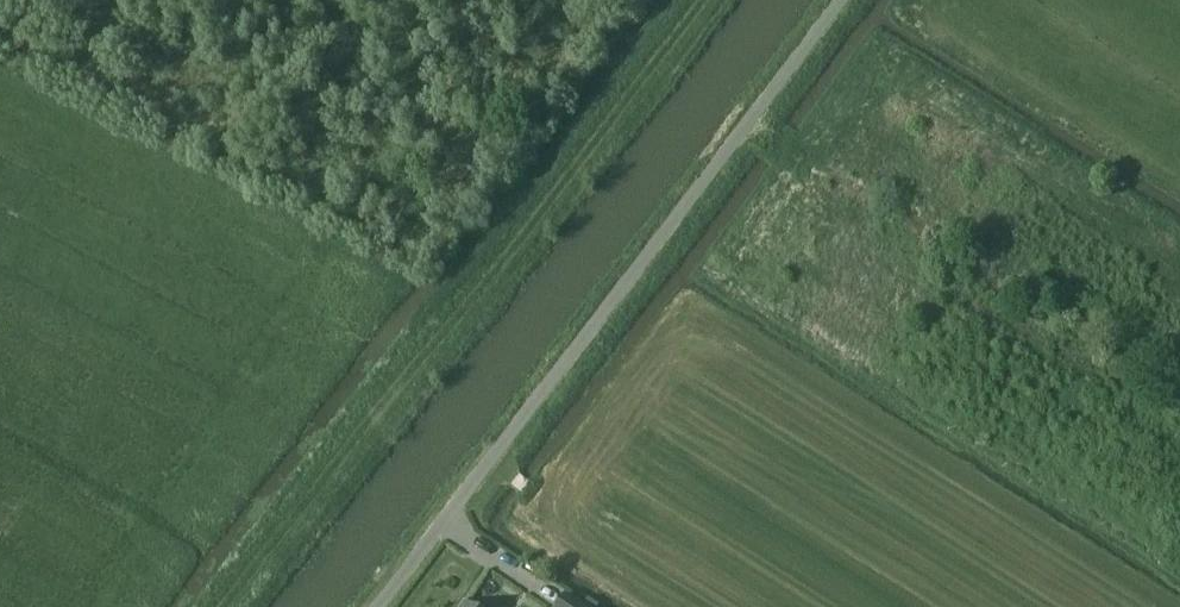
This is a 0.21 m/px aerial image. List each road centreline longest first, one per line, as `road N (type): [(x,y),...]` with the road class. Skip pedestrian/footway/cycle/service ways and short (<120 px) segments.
road 1 (track): [(231,606),(703,0)]
road 2 (unclassified): [(386,606),(853,0)]

